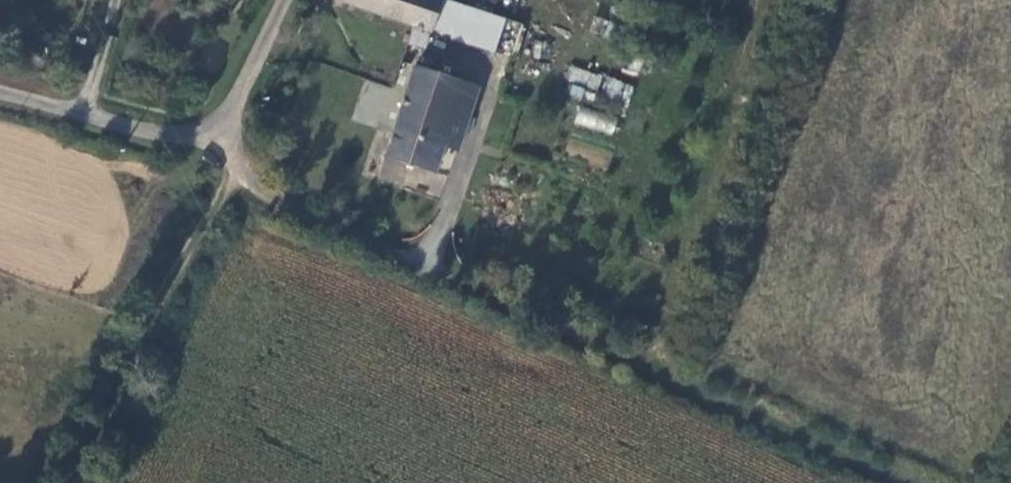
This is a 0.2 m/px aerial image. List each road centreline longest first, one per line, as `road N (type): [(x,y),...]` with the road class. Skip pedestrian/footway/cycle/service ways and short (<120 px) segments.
road 1 (track): [(458,283),(938,482)]
road 2 (track): [(44,482),(83,375),(230,148)]
road 3 (unclassified): [(230,148),(251,186),(298,220),(458,283)]
road 4 (unclassified): [(230,148),(0,87)]
road 5 (unclassified): [(299,0),(230,148)]

